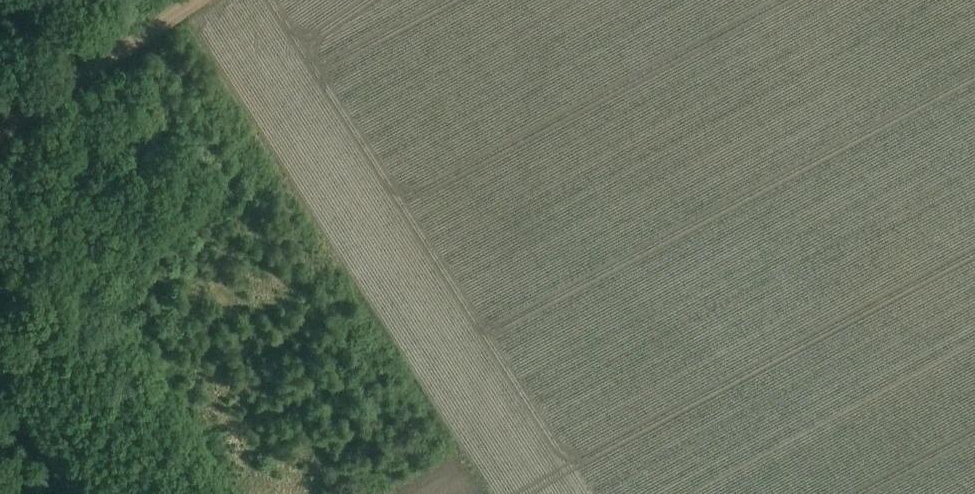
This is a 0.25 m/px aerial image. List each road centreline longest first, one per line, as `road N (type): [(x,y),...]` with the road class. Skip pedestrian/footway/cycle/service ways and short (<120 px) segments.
road 1 (track): [(0,130),(192,0)]
road 2 (track): [(68,493),(0,389)]

